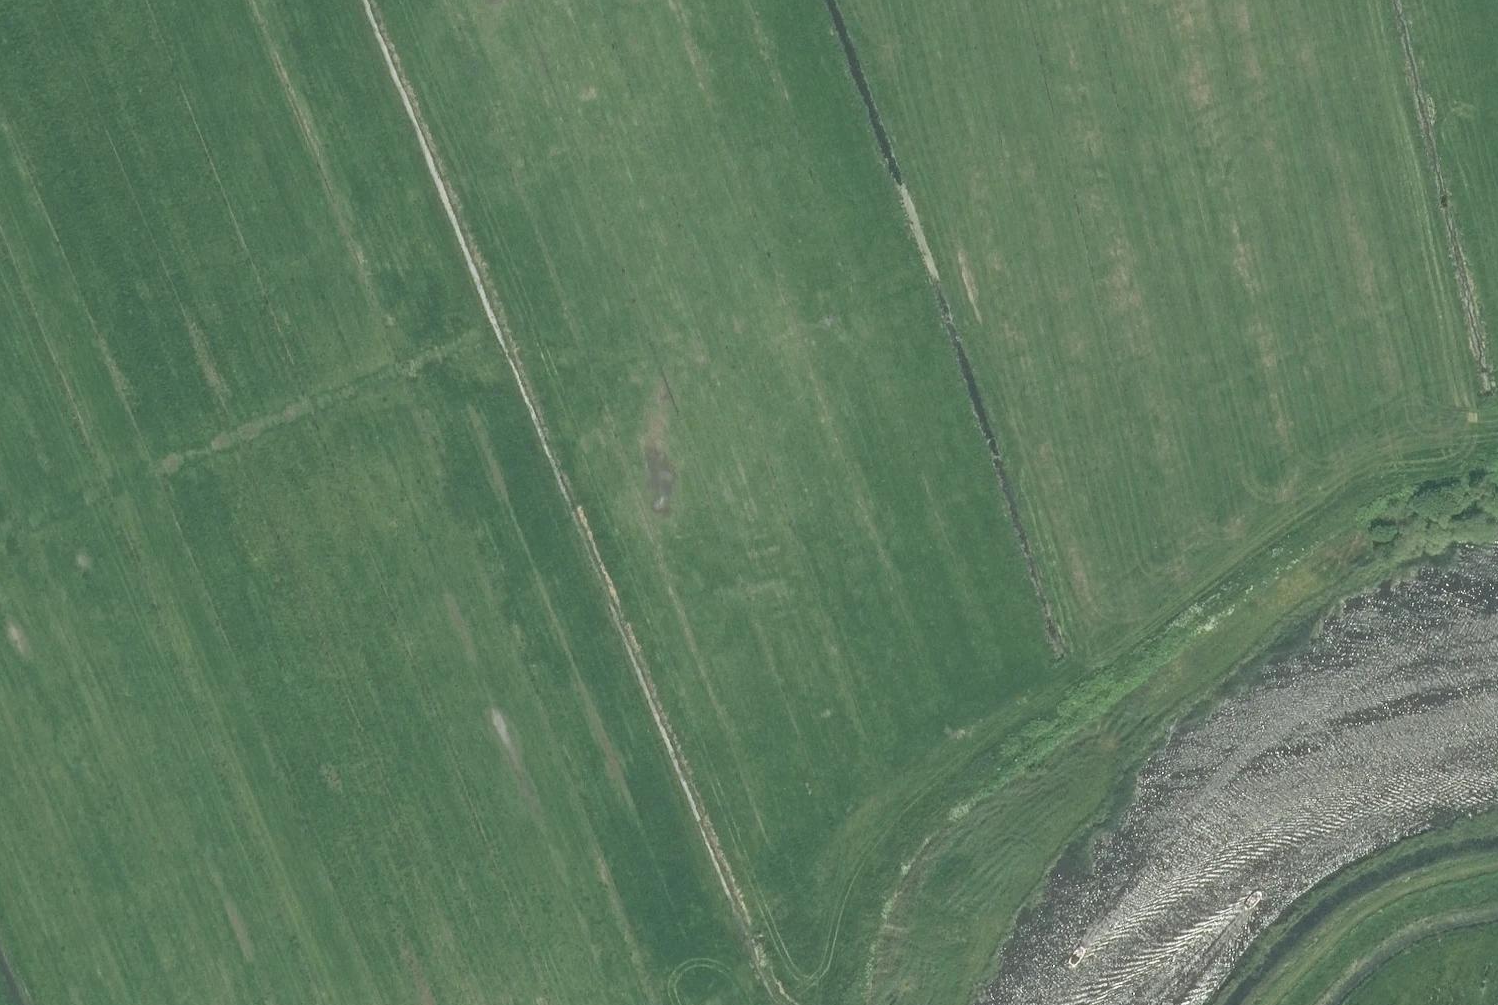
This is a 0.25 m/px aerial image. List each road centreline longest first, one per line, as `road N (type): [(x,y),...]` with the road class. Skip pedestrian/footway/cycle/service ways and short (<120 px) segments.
road 1 (track): [(1271,1004),(1384,903),(1497,868)]

